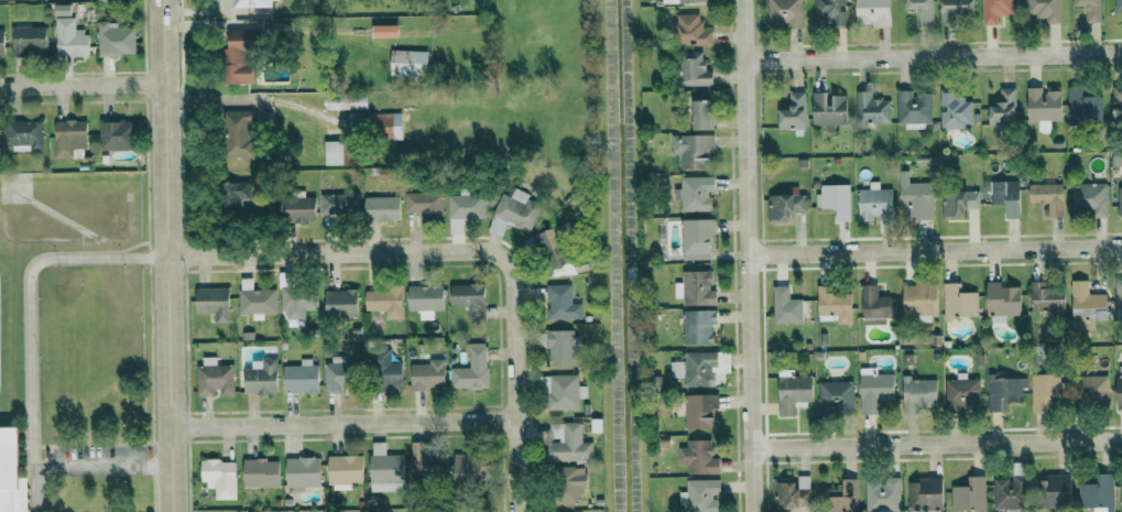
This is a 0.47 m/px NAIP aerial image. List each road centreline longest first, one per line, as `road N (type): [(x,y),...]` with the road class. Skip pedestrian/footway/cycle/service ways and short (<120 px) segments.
road 1 (residential): [(177,511),(163,0)]
road 2 (residential): [(753,511),(743,0)]
road 3 (residential): [(744,61),(1121,52)]
road 4 (residential): [(748,253),(1121,245)]
road 5 (residential): [(752,448),(1121,440)]
road 6 (residential): [(516,511),(512,258),(409,252)]
road 7 (residential): [(512,424),(177,429)]
road 8 (residential): [(409,252),(171,254)]
road 9 (residential): [(162,89),(0,93)]

